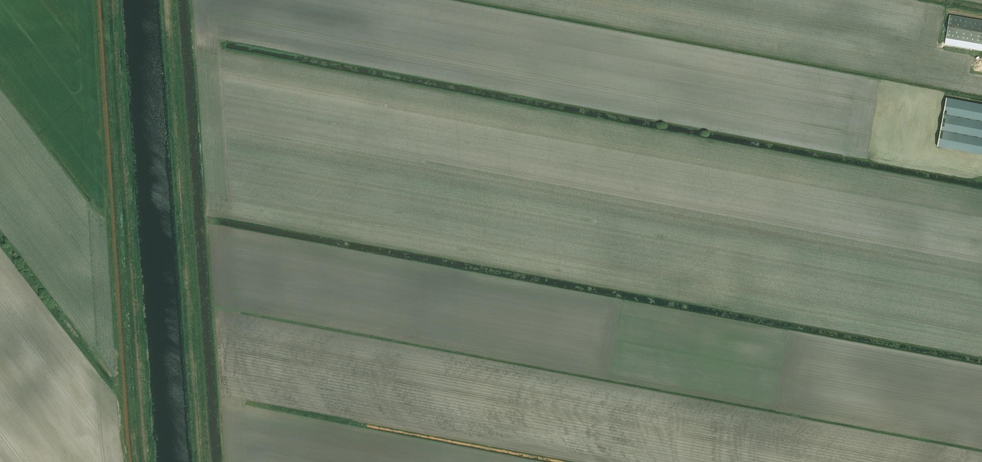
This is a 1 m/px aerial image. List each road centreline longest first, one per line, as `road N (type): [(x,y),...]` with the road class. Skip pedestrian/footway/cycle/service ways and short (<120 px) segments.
road 1 (track): [(199,461),(166,0)]

